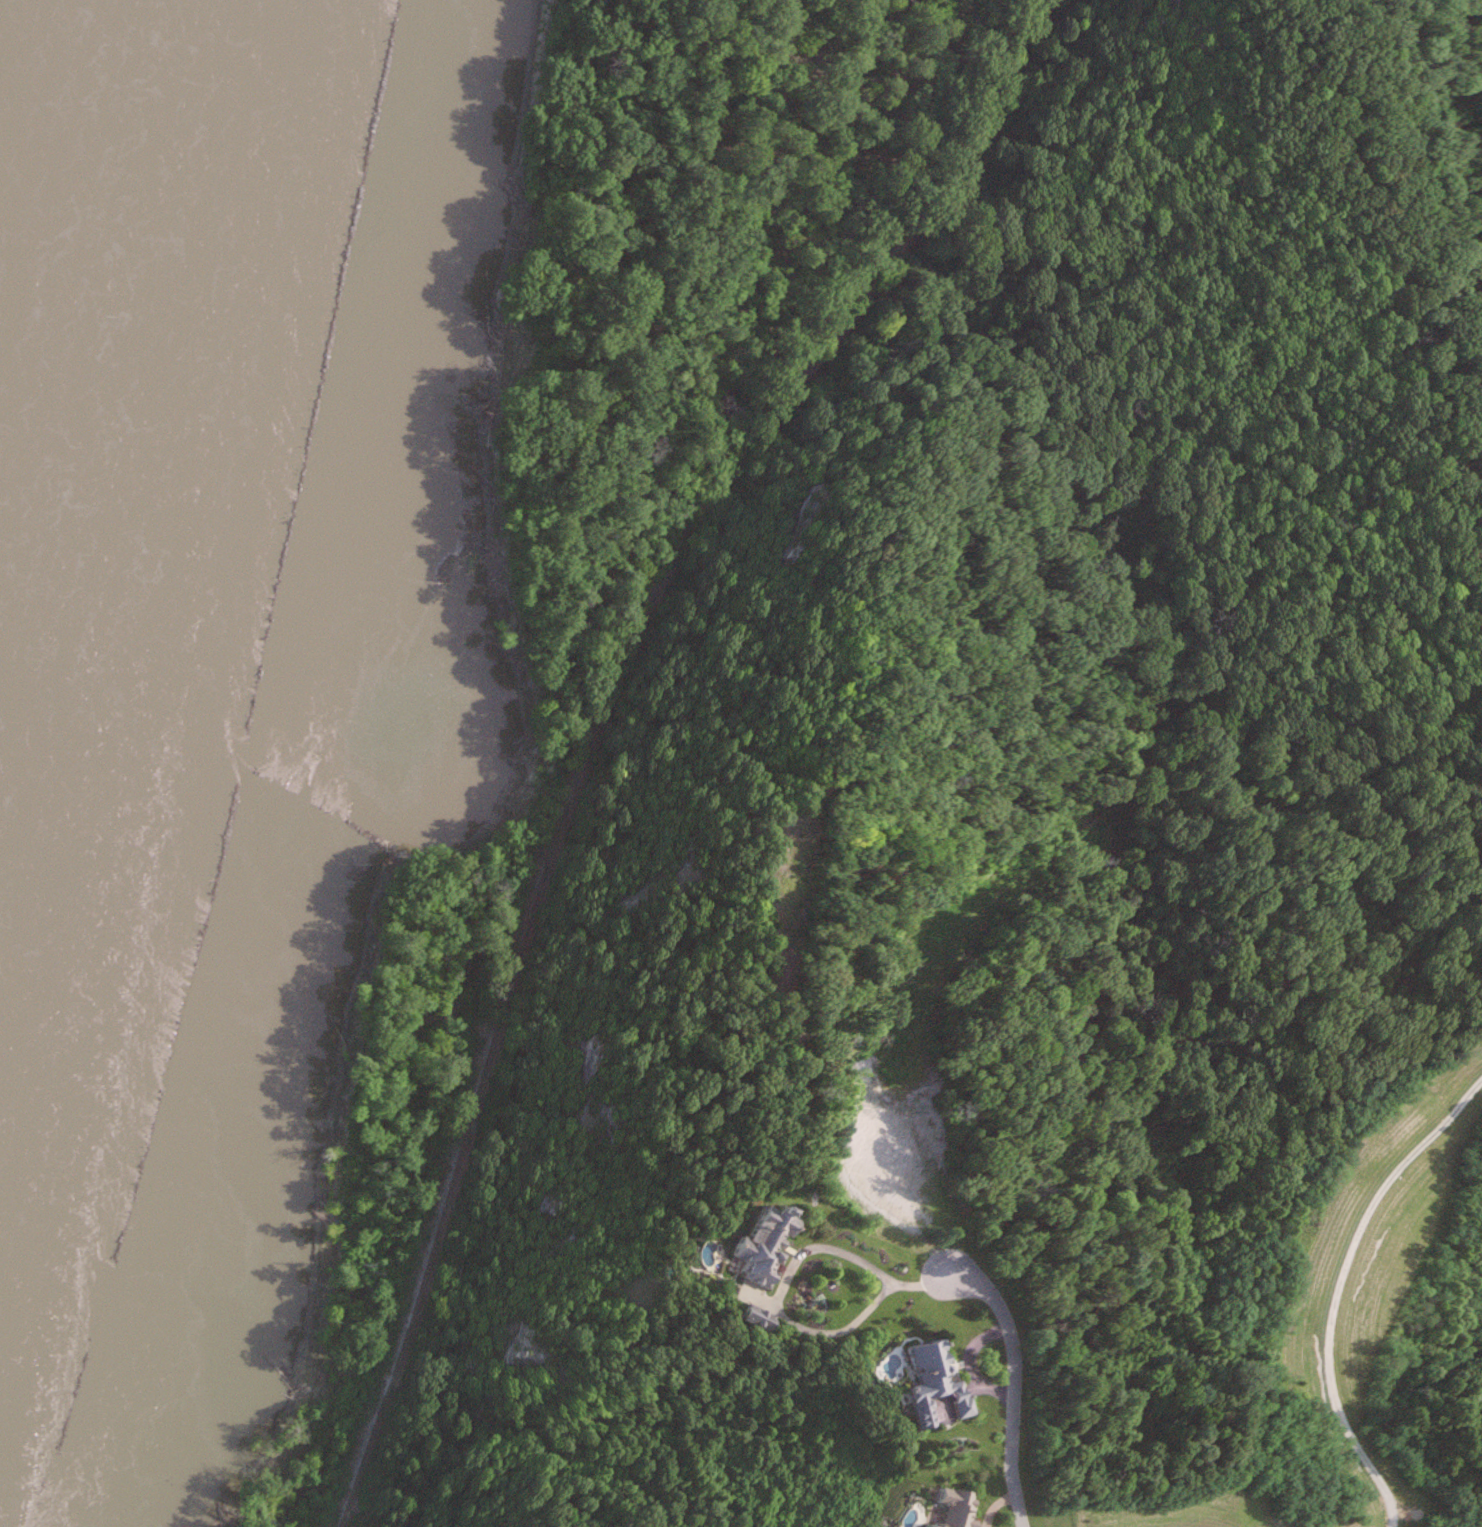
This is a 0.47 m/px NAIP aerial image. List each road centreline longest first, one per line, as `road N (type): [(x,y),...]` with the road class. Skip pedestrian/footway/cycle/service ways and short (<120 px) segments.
road 1 (residential): [(1026,1526),(1013,1468),(1014,1352),(999,1301),(959,1275)]

